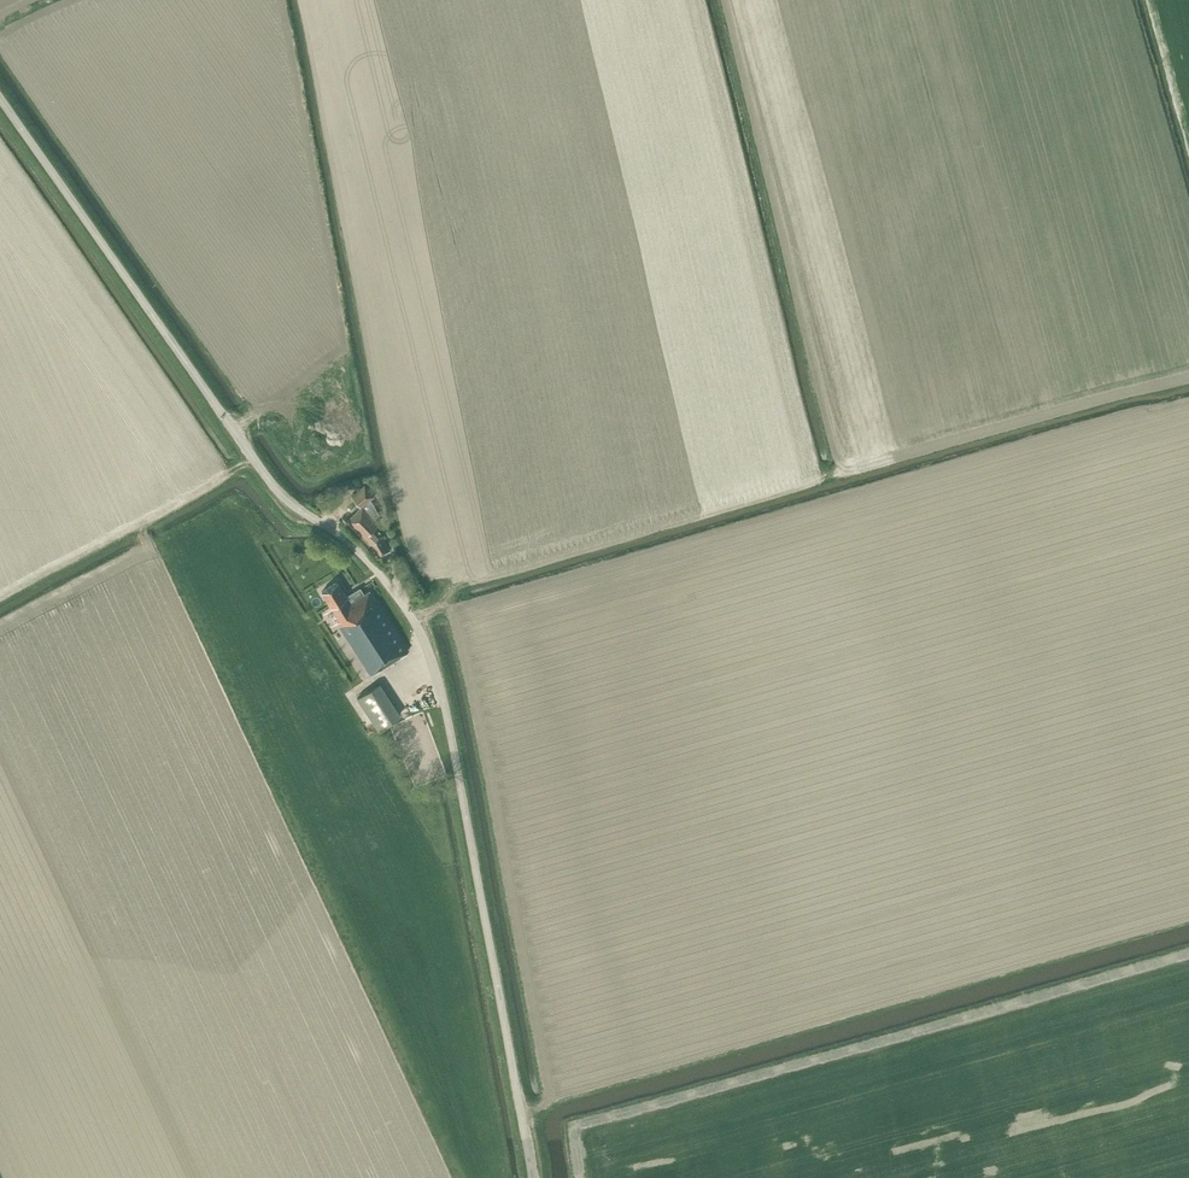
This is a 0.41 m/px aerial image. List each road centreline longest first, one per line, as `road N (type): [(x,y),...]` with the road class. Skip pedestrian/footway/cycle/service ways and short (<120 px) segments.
road 1 (unclassified): [(533,1177),(445,709),(427,648),(359,549),(270,483),(0,97)]

